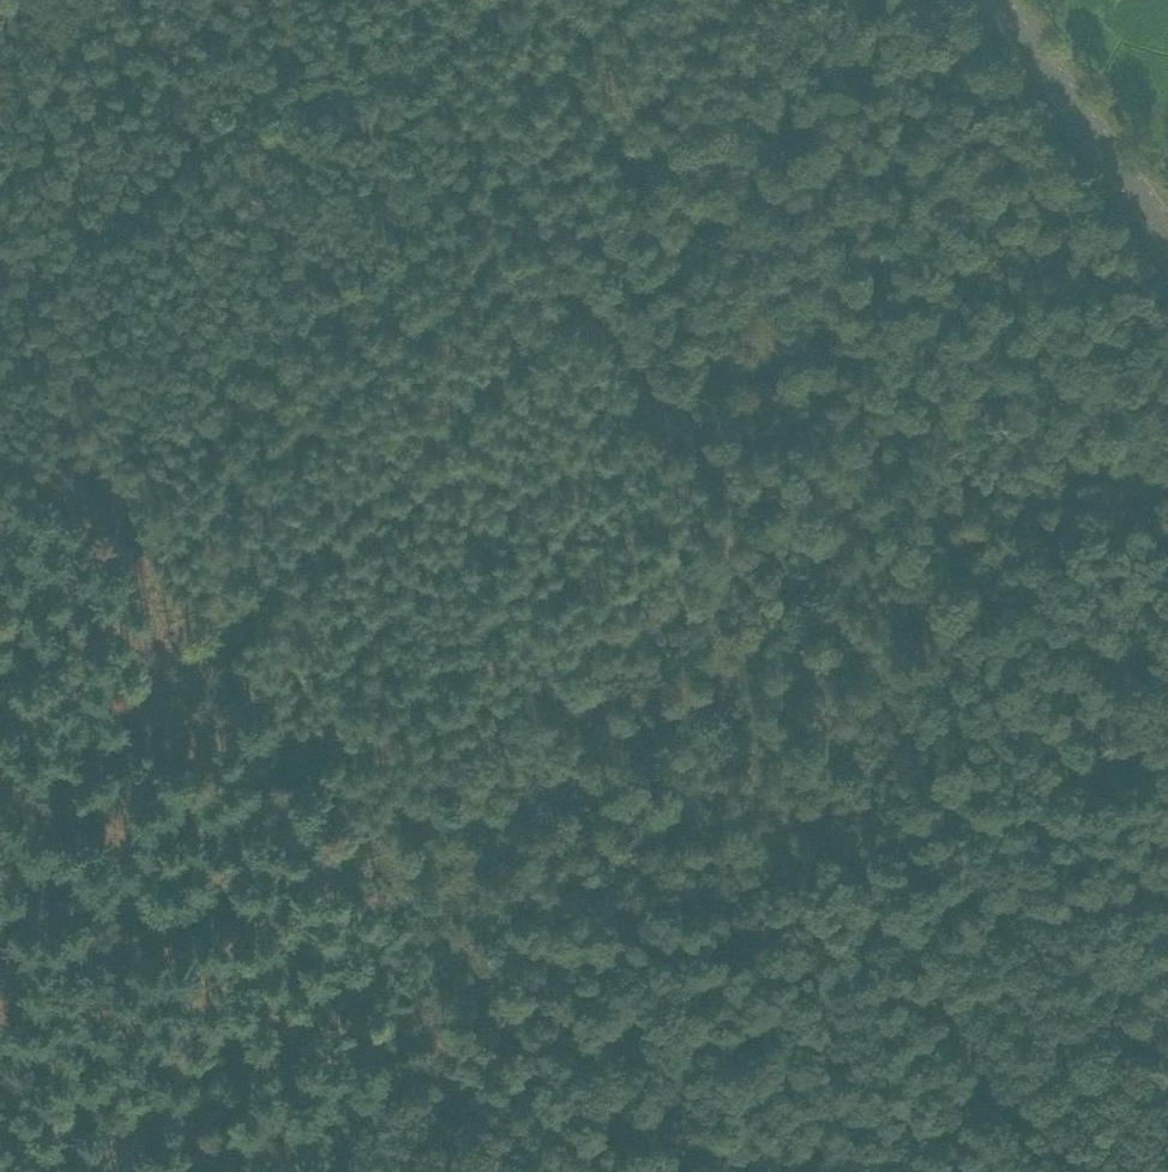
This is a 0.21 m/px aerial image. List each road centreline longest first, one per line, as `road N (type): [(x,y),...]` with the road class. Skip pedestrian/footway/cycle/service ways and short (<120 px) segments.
road 1 (track): [(1167,1088),(361,0)]
road 2 (secondary): [(1167,227),(1002,0)]

